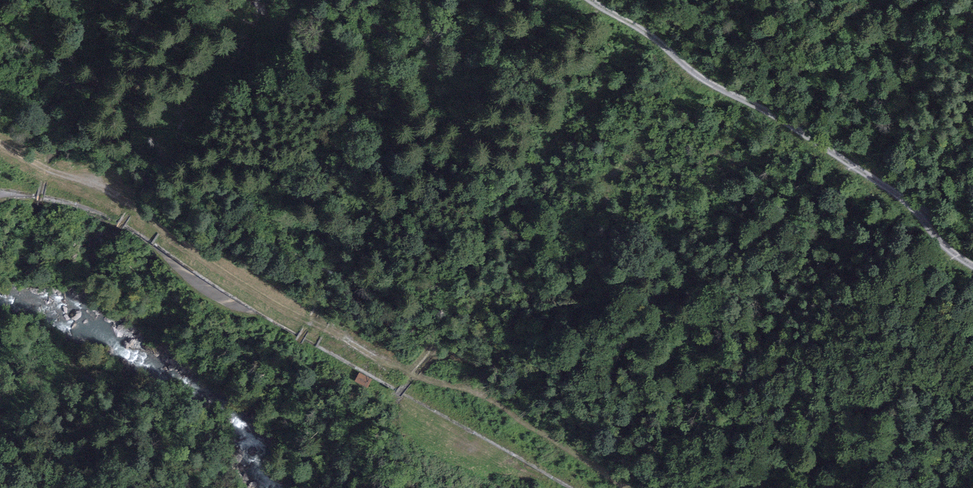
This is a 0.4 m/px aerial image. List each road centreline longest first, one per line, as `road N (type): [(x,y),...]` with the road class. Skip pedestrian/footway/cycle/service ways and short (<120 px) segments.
road 1 (secondary): [(0,178),(105,203),(322,337),(593,487)]
road 2 (track): [(972,265),(909,204),(775,115),(703,78),(594,0)]
road 3 (track): [(0,143),(132,200)]

